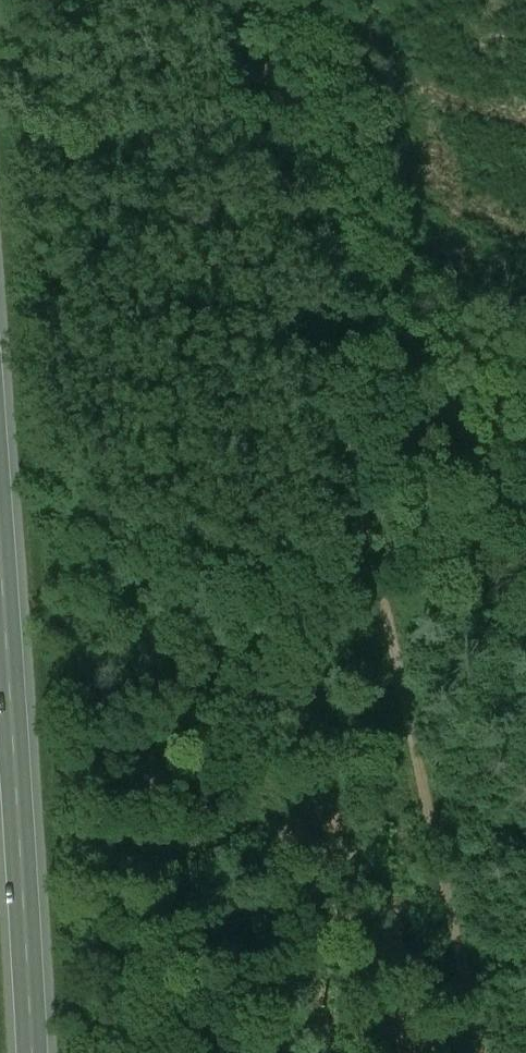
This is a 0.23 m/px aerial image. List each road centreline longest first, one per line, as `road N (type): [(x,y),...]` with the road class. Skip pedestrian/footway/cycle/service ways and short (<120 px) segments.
road 1 (track): [(489,1052),(256,0)]
road 2 (primary): [(0,500),(34,1052)]

